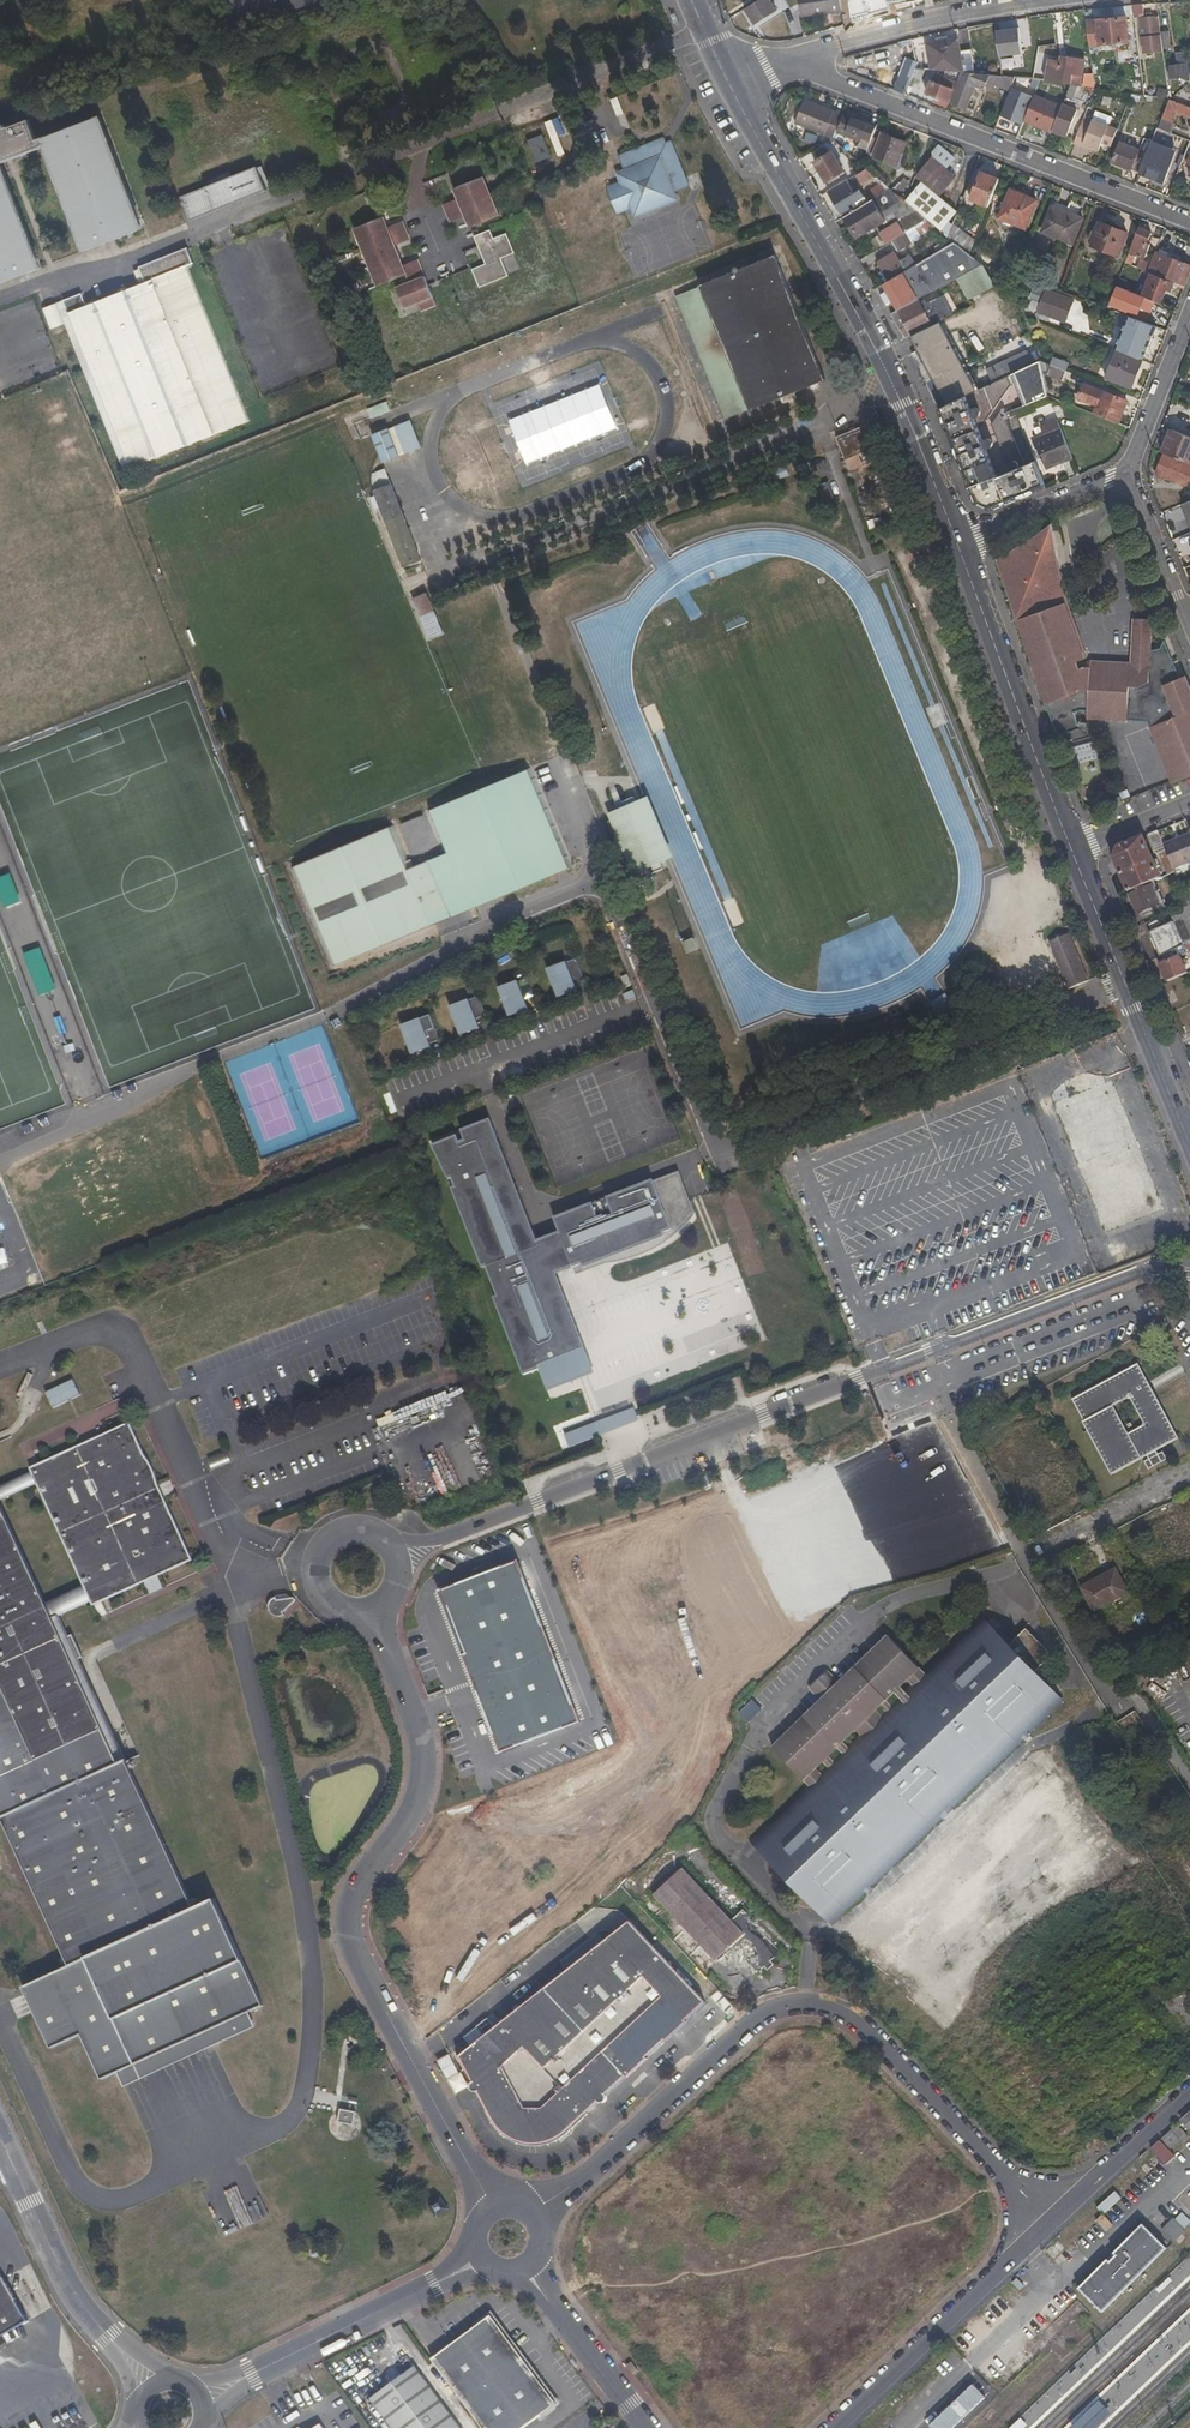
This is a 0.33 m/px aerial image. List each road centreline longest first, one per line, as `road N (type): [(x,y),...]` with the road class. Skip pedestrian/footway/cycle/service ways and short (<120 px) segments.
road 1 (unclassified): [(1189,1275),(1152,1268),(451,1536),(393,1543)]
road 2 (unclassified): [(1052,2221),(882,2044),(846,2013),(808,2001),(749,2022),(537,2218)]
road 3 (unclassified): [(373,1615),(419,1734),(421,1773),(401,1833),(353,1899),(349,1940),(492,2208)]
road 4 (tertiary): [(732,85),(902,403),(956,539)]
road 5 (residential): [(778,64),(1189,220)]
road 6 (tertiary): [(956,539),(1072,851)]
road 7 (residential): [(778,64),(950,20),(1086,0)]
road 8 (tertiary): [(1072,851),(1189,1143)]
road 9 (unclassified): [(478,2260),(202,2399)]
road 10 (unclassified): [(835,2427),(1052,2221)]
road 11 (unclassified): [(0,2139),(73,2291),(151,2383)]
road 12 (unclassified): [(393,1543),(369,1527),(340,1529),(313,1562),(322,1601),(345,1616),(373,1615)]
road 13 (unclassified): [(646,2427),(529,2270)]
road 14 (residential): [(1131,471),(956,539)]
road 15 (unclassified): [(1052,2221),(1189,2095)]
road 16 (residential): [(1026,1558),(1189,1471)]
road 17 (residential): [(1189,318),(1131,471)]
road 18 (residential): [(1189,618),(1131,471)]
road 19 (residential): [(1189,1782),(1137,1700),(1101,1690)]
road 20 (residential): [(1072,851),(1189,805)]

